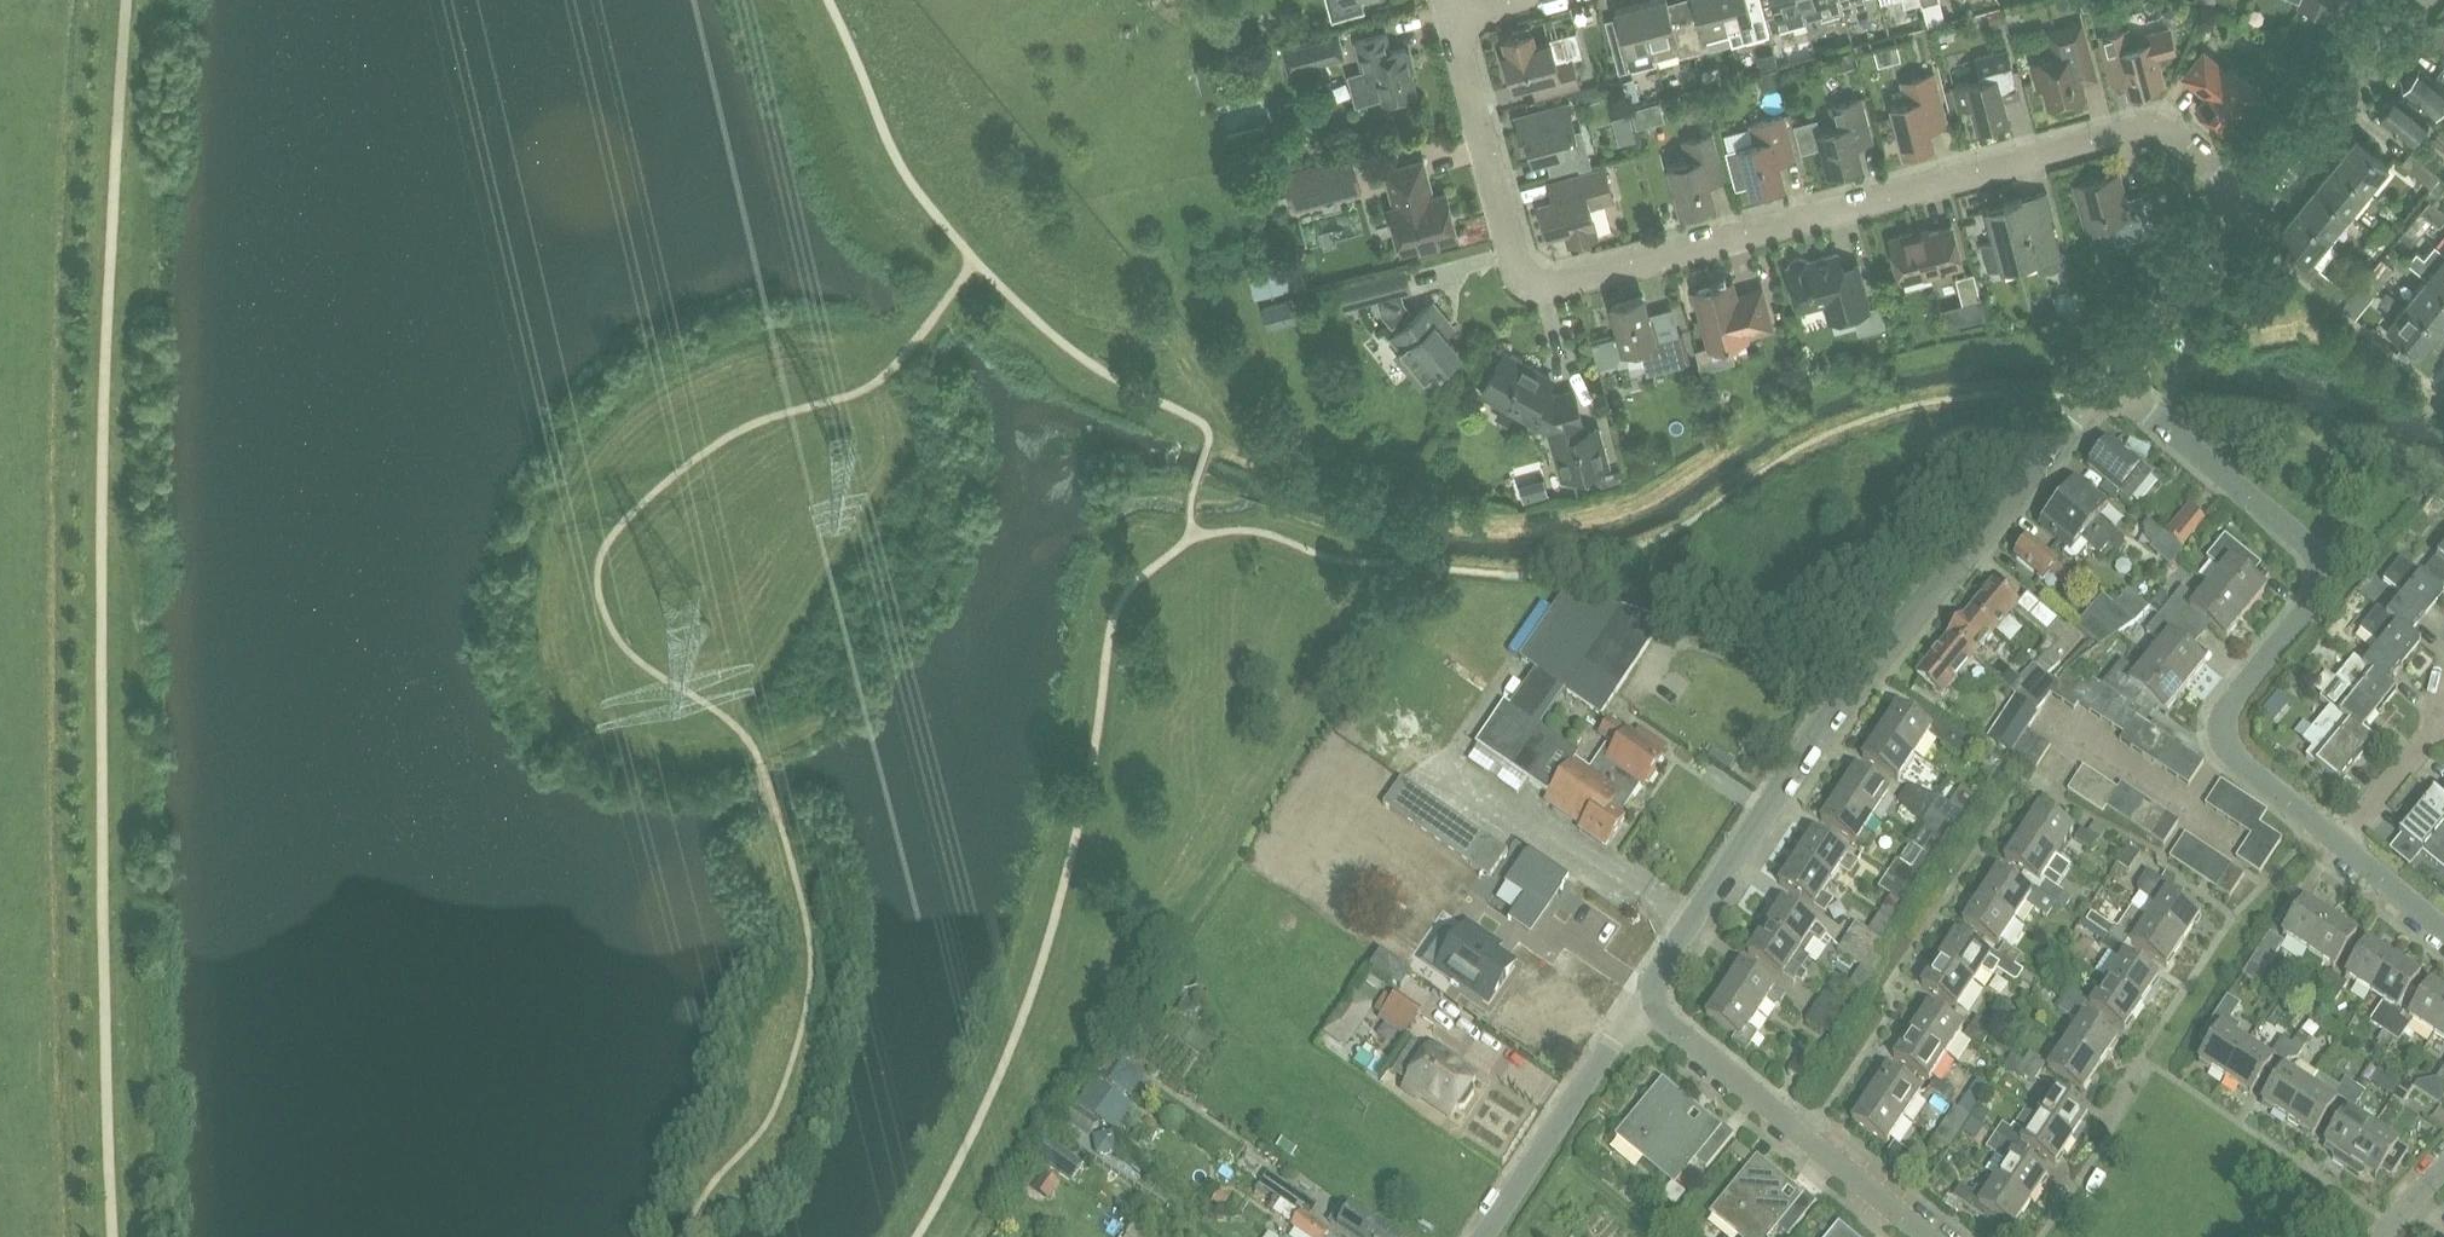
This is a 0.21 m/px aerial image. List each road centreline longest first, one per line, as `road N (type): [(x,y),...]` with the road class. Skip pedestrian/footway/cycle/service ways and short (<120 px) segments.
road 1 (residential): [(2253,200),(2183,145),(2134,133),(1575,284),(1549,284),(1528,279),(1513,258),(1451,20)]
road 2 (unclassified): [(1653,1001),(1656,971),(1826,730),(2105,381)]
road 3 (unclassified): [(2105,381),(2320,555),(2313,604),(2223,713),(2221,728),(2232,750),(2340,841)]
road 4 (residential): [(1929,1236),(1653,1001)]
road 5 (unclassified): [(1481,1236),(1609,1045),(1653,1001)]
road 6 (unclassified): [(2253,200),(2424,0)]
road 7 (unclassified): [(2105,381),(2253,200)]
road 8 (residential): [(2340,841),(2443,716)]
road 9 (unclassified): [(2340,841),(2443,927)]

